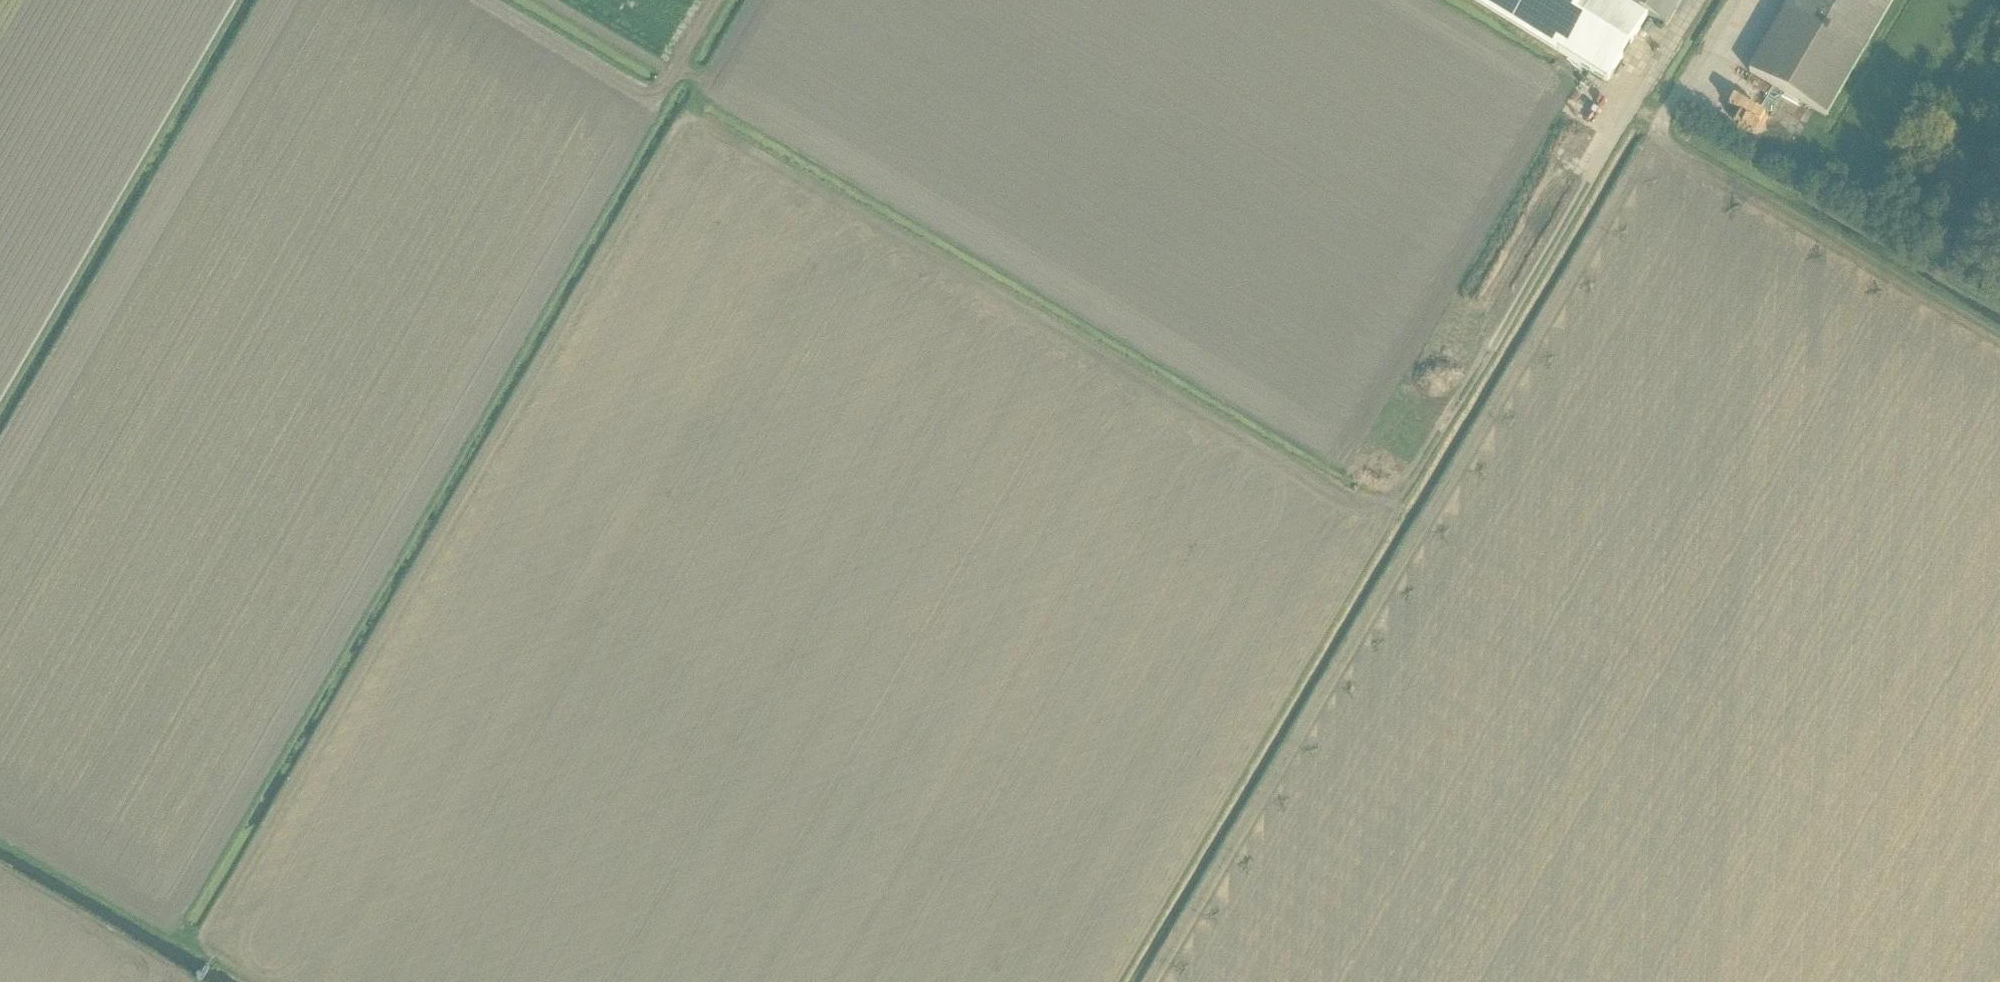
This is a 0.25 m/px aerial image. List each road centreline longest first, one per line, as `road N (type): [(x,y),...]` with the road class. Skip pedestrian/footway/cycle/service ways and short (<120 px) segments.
road 1 (track): [(1494,343),(1400,500),(1372,509)]

